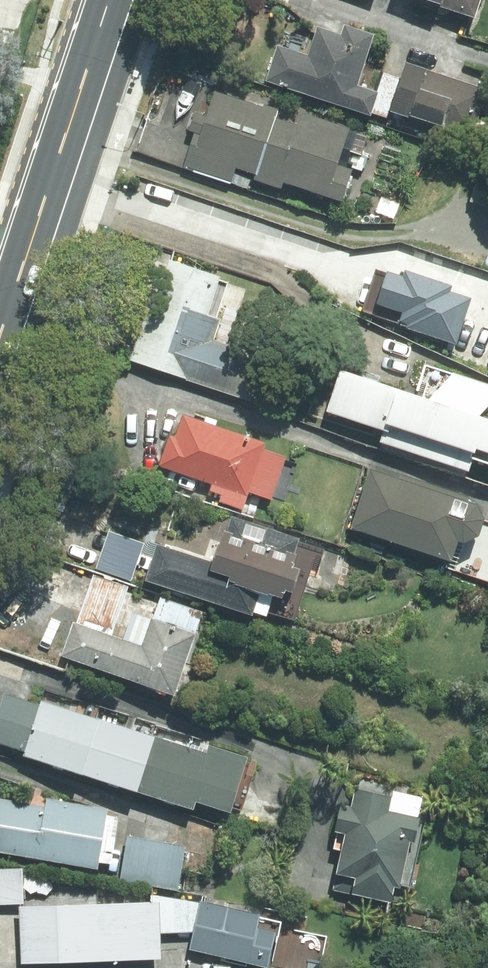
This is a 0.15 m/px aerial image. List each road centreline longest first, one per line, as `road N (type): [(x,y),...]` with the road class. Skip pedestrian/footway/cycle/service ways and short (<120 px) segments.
road 1 (secondary): [(110,0),(0,335)]

